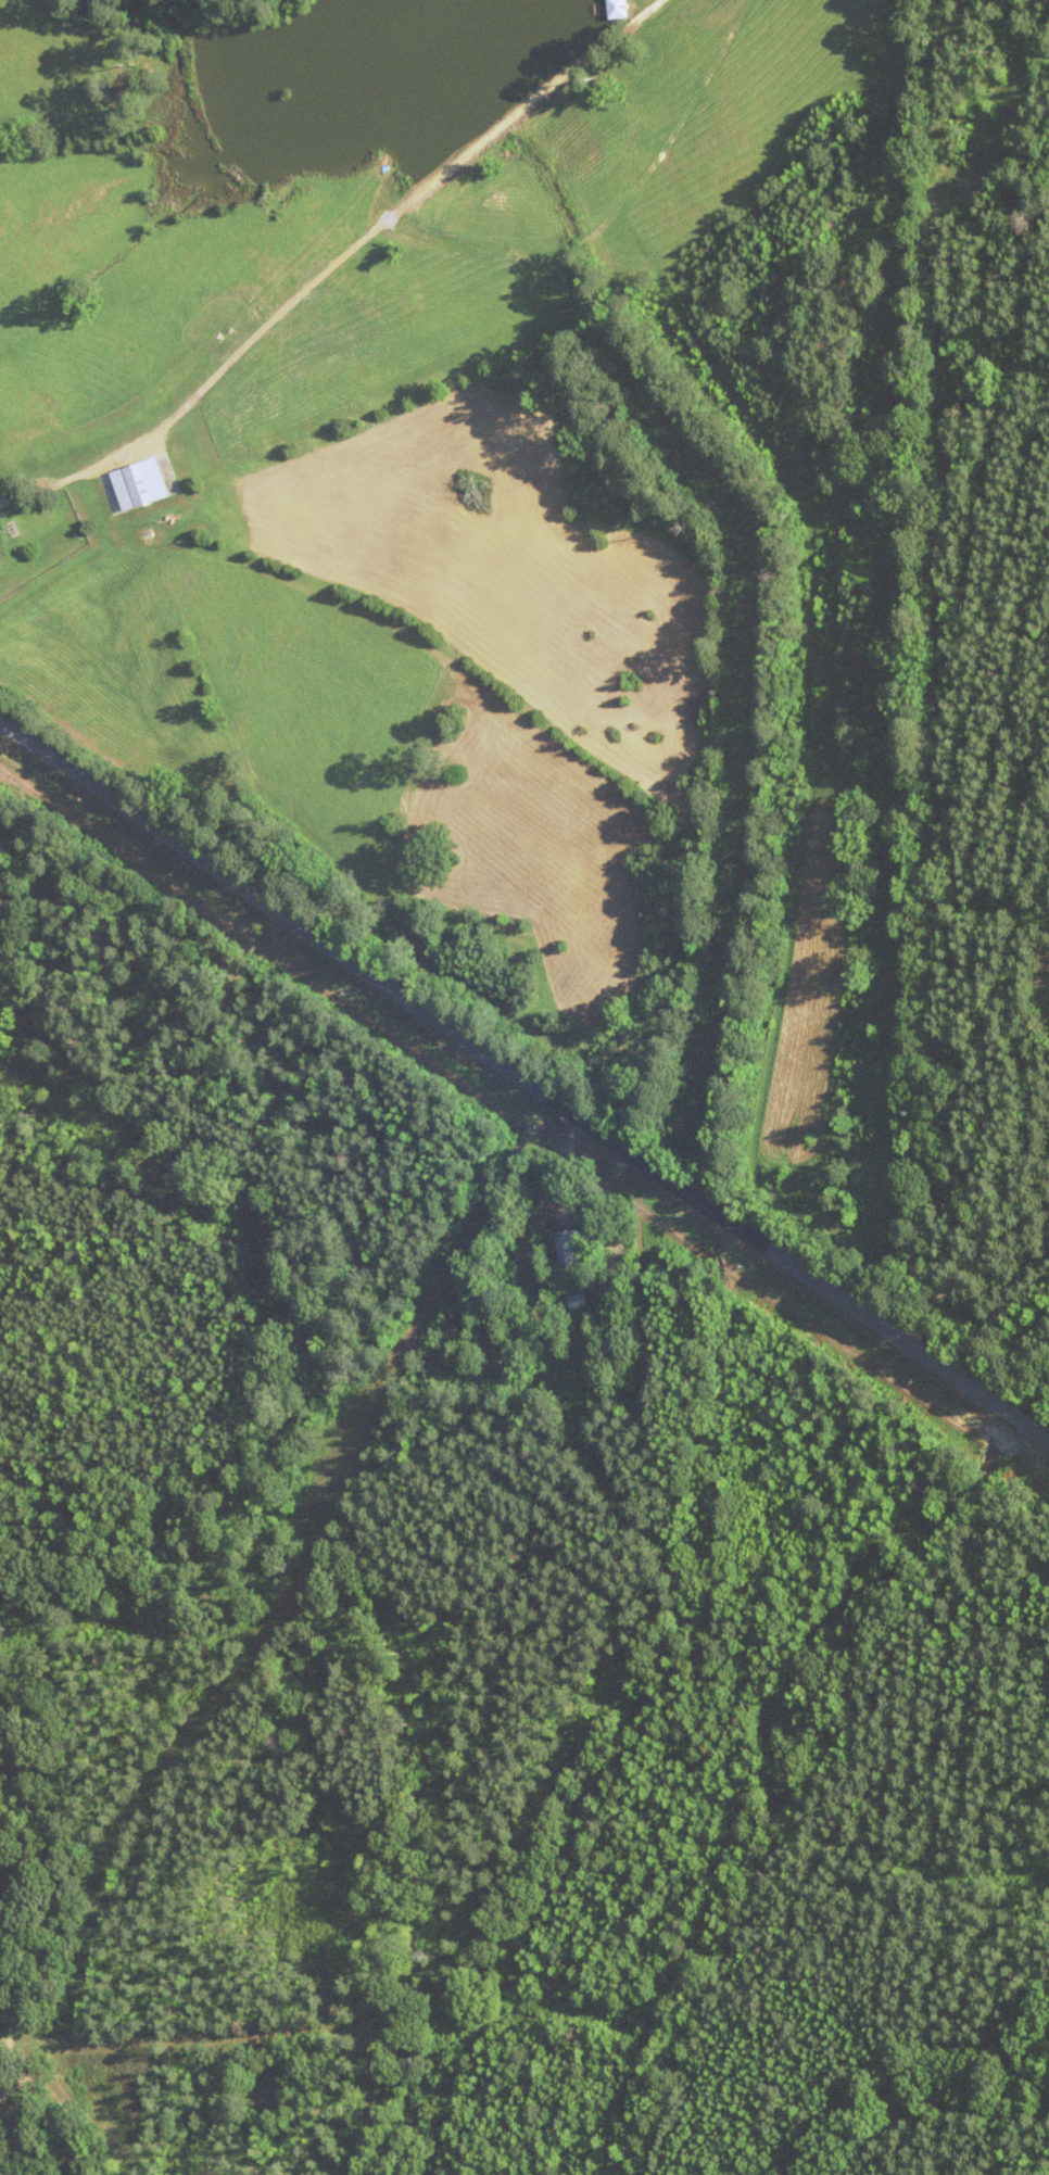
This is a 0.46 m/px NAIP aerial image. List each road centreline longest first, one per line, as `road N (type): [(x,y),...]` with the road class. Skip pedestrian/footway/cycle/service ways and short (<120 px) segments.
road 1 (secondary): [(1048,1439),(0,722)]
road 2 (residential): [(654,1171),(632,1193),(619,1323),(574,1341),(475,1343),(346,1413),(324,1463),(311,1605),(266,1695),(109,1860),(85,2001),(0,2071)]

